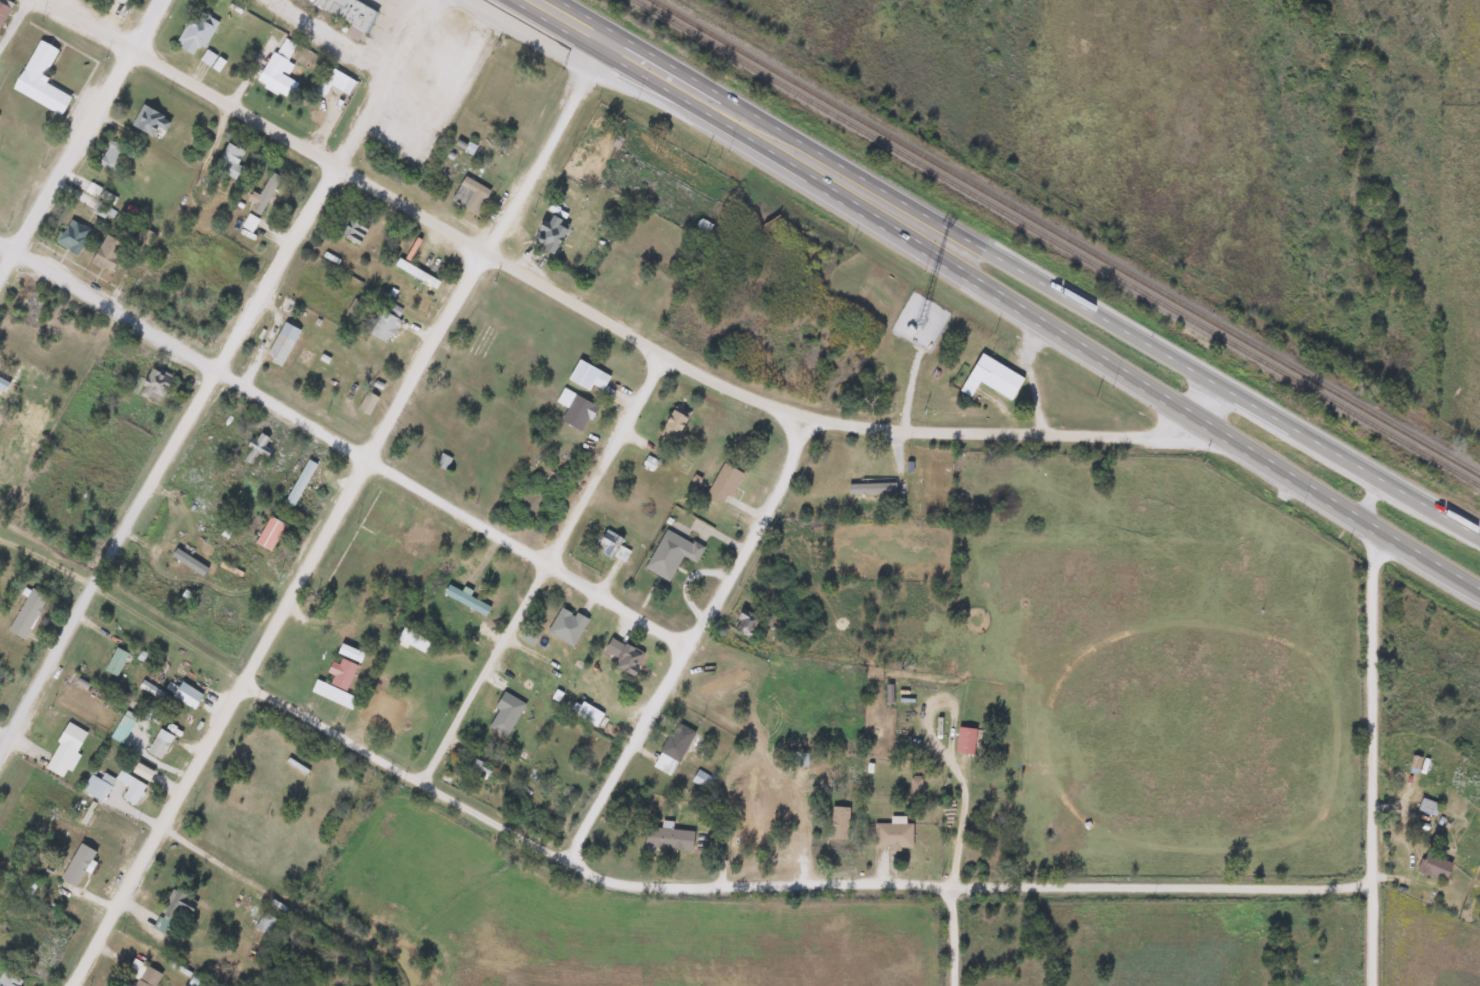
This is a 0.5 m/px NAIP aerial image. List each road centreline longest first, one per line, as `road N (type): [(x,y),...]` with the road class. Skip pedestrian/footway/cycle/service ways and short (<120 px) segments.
road 1 (residential): [(1194,419),(1170,438),(811,425),(665,364),(50,0)]
road 2 (residential): [(1311,885),(611,883),(243,688)]
road 3 (residential): [(67,985),(608,47)]
road 4 (residential): [(0,747),(432,0)]
road 5 (residential): [(689,654),(549,563),(0,241)]
road 6 (trunk): [(1479,539),(1220,380),(978,247),(926,234)]
road 7 (trunk): [(926,234),(964,274),(1367,525)]
road 8 (residential): [(568,858),(689,654),(804,419)]
road 9 (residential): [(422,784),(665,364)]
road 10 (trunk): [(531,0),(926,234)]
road 11 (residential): [(1367,525),(1376,885)]
road 12 (residential): [(0,277),(162,0)]
road 13 (trunk): [(1367,525),(1479,590)]

